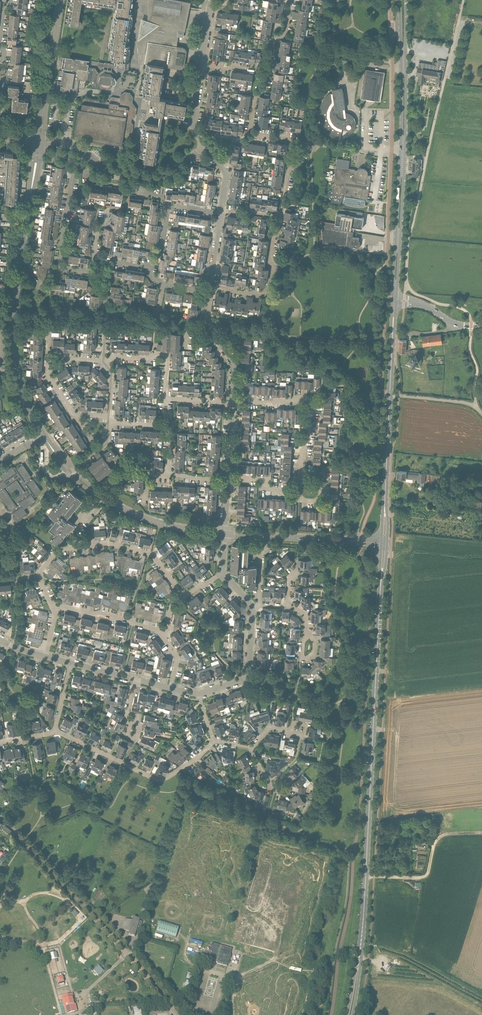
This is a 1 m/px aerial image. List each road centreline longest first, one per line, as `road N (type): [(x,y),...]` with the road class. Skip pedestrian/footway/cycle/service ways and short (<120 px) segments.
road 1 (secondary): [(362,933),(384,543)]
road 2 (secondary): [(394,301),(402,0)]
road 3 (tertiary): [(43,435),(21,387),(14,330),(40,141)]
road 4 (secondary): [(384,543),(394,301)]
road 5 (unclassified): [(175,1014),(19,836)]
road 6 (residential): [(215,742),(159,779),(55,731)]
road 7 (residential): [(40,578),(54,552),(108,544),(152,555),(182,597)]
road 8 (tertiary): [(384,543),(223,534)]
road 9 (tertiary): [(40,141),(61,0)]
road 10 (track): [(481,834),(438,838),(422,877),(366,876)]
road 11 (residential): [(284,213),(268,292),(208,289)]
road 12 (residential): [(82,153),(117,174),(150,177),(204,148)]
road 13 (tertiary): [(223,534),(160,524),(100,496)]
road 14 (residential): [(252,131),(302,140),(284,213)]
road 15 (residential): [(248,604),(248,669),(199,694)]

